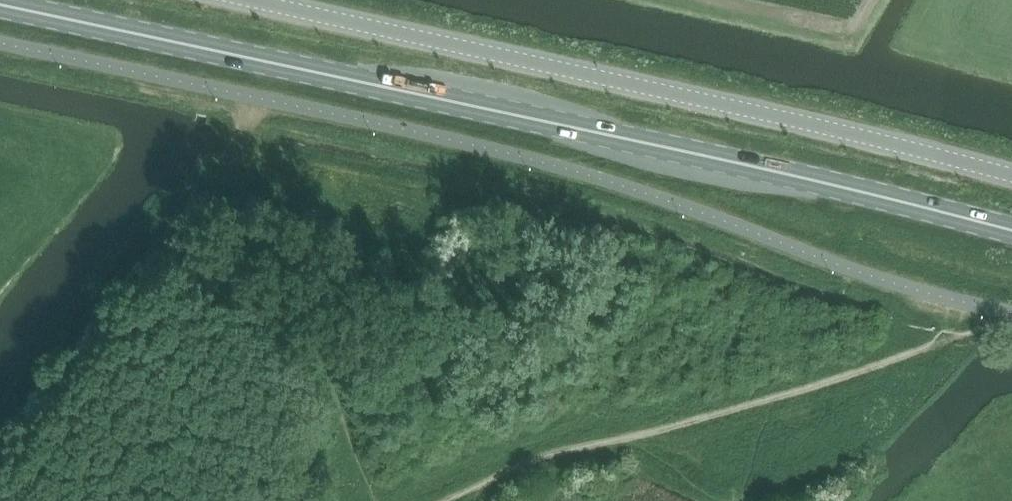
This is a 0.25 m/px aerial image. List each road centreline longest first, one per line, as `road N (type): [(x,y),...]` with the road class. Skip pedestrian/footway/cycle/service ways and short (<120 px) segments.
road 1 (primary): [(1011,231),(810,178),(0,3)]
road 2 (unclassified): [(245,0),(1011,176)]

